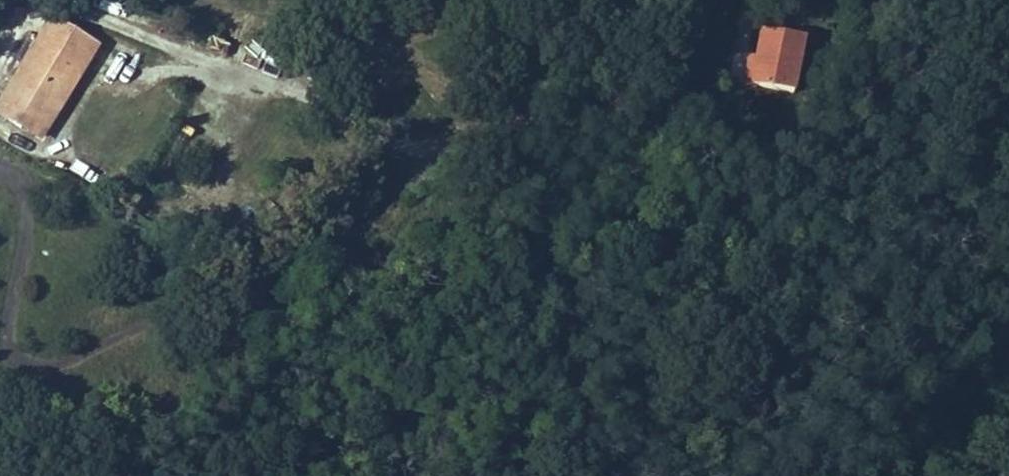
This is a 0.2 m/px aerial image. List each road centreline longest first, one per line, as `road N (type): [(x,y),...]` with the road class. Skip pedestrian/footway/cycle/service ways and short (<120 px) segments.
road 1 (residential): [(575,191),(613,173),(644,142),(667,105),(699,0)]

